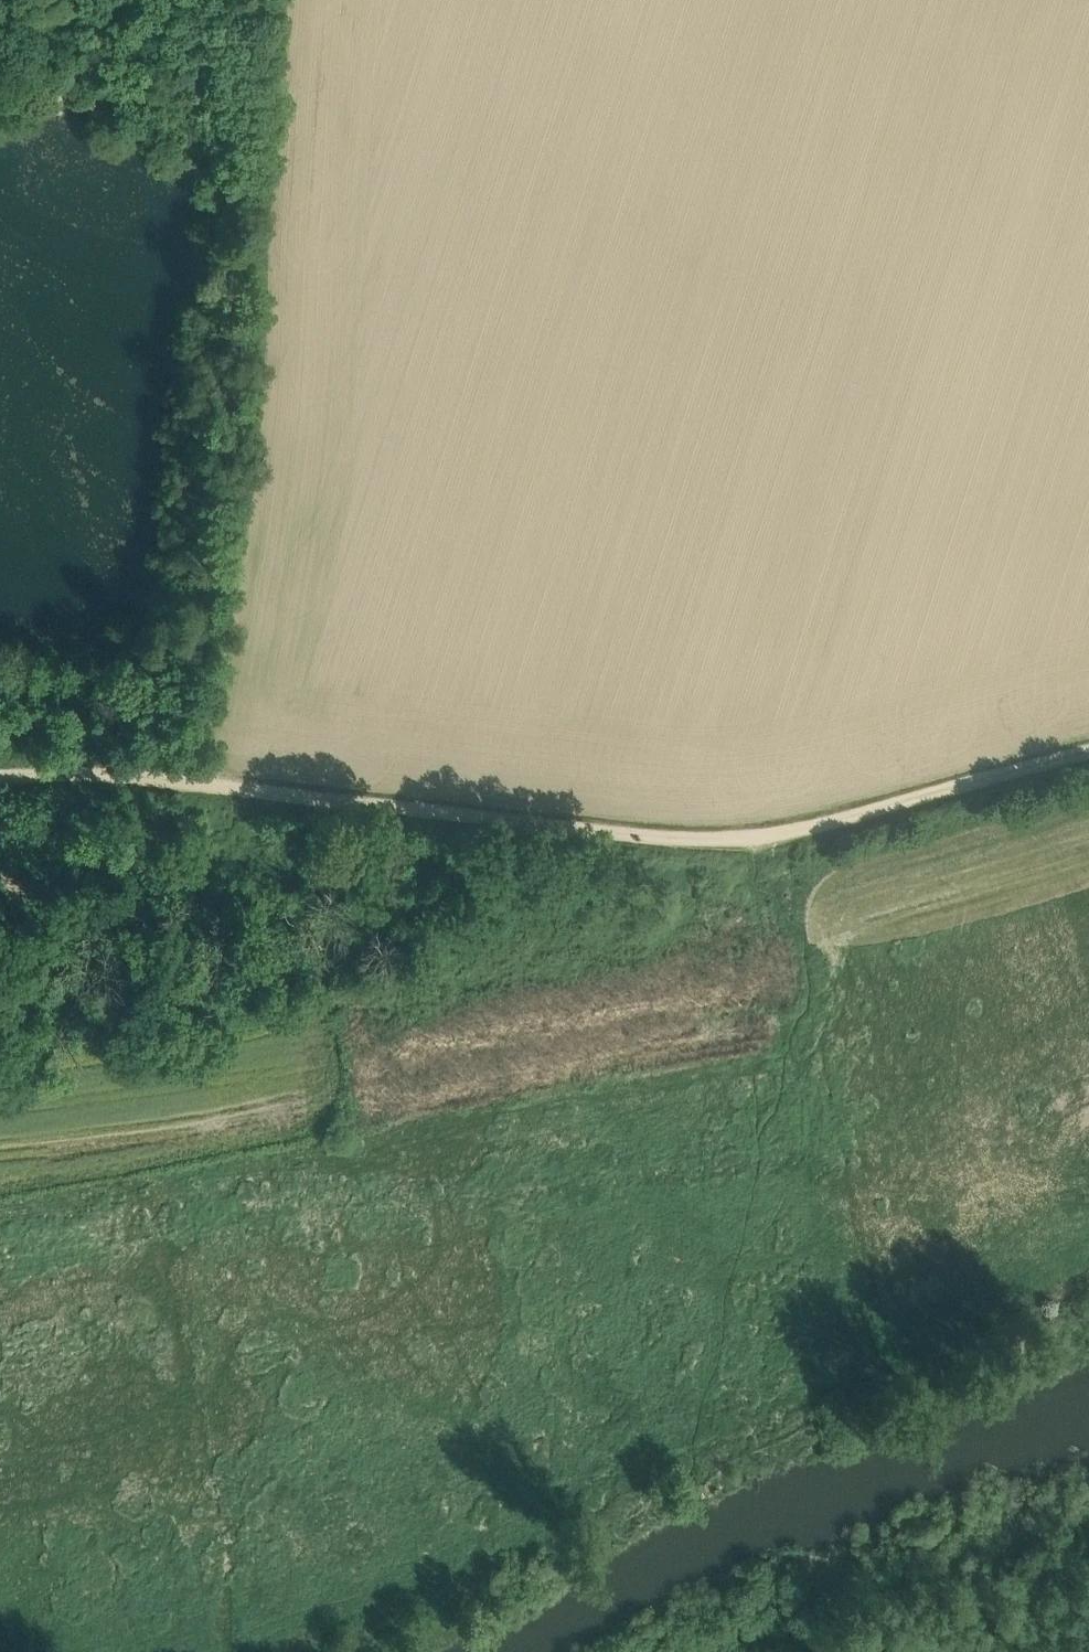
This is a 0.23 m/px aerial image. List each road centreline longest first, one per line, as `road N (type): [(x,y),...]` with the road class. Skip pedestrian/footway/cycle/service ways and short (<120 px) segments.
road 1 (track): [(0,778),(307,793),(483,808),(649,837),(727,837),(808,829),(1088,756)]

